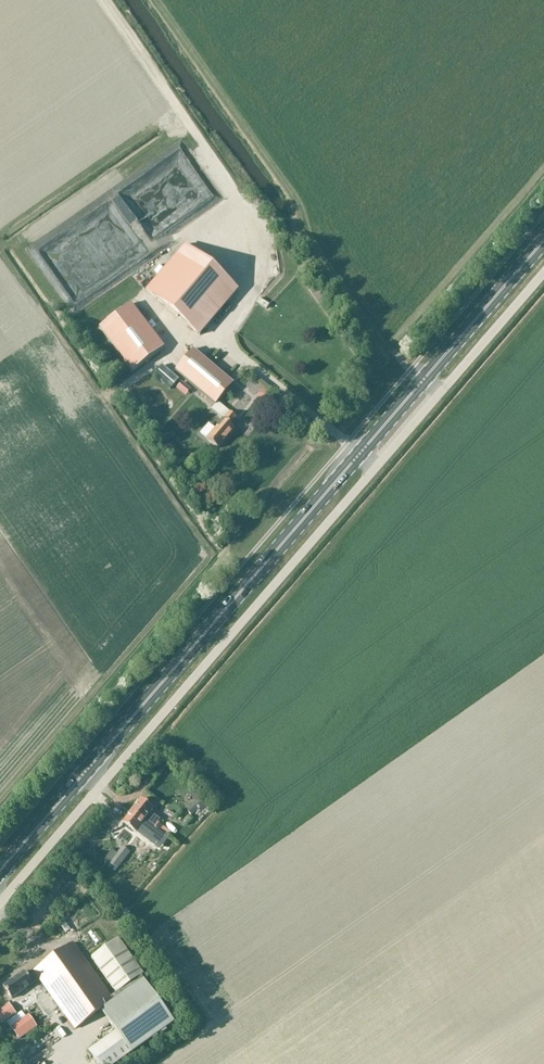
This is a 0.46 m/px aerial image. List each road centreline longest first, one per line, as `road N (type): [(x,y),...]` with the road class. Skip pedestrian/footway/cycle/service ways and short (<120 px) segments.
road 1 (unclassified): [(0,905),(543,274)]
road 2 (primary): [(0,872),(543,242)]

